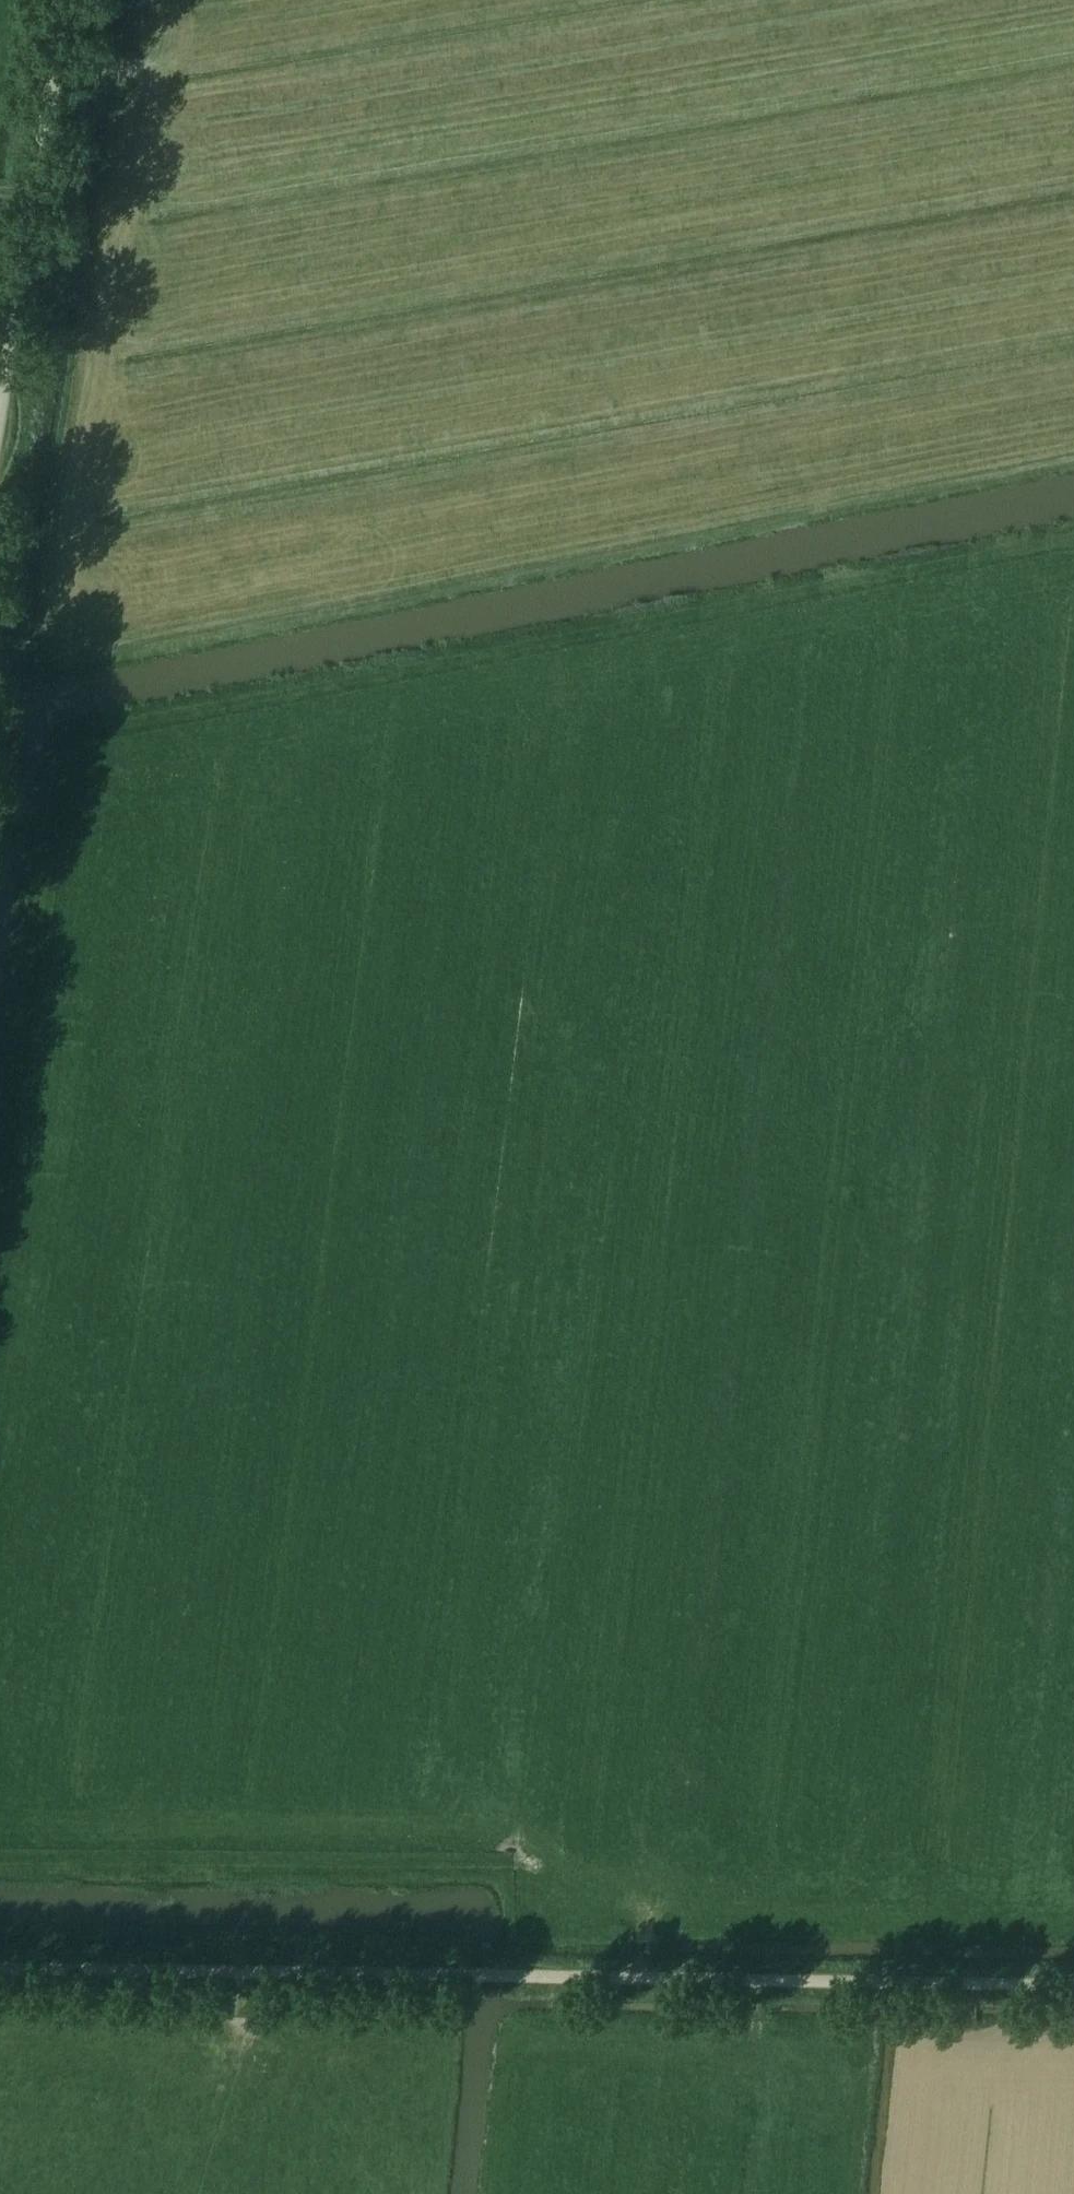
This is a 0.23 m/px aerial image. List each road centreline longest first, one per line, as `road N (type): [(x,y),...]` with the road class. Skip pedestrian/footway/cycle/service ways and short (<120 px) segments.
road 1 (unclassified): [(1073,1985),(0,1963)]
road 2 (unclassified): [(0,379),(63,0)]

